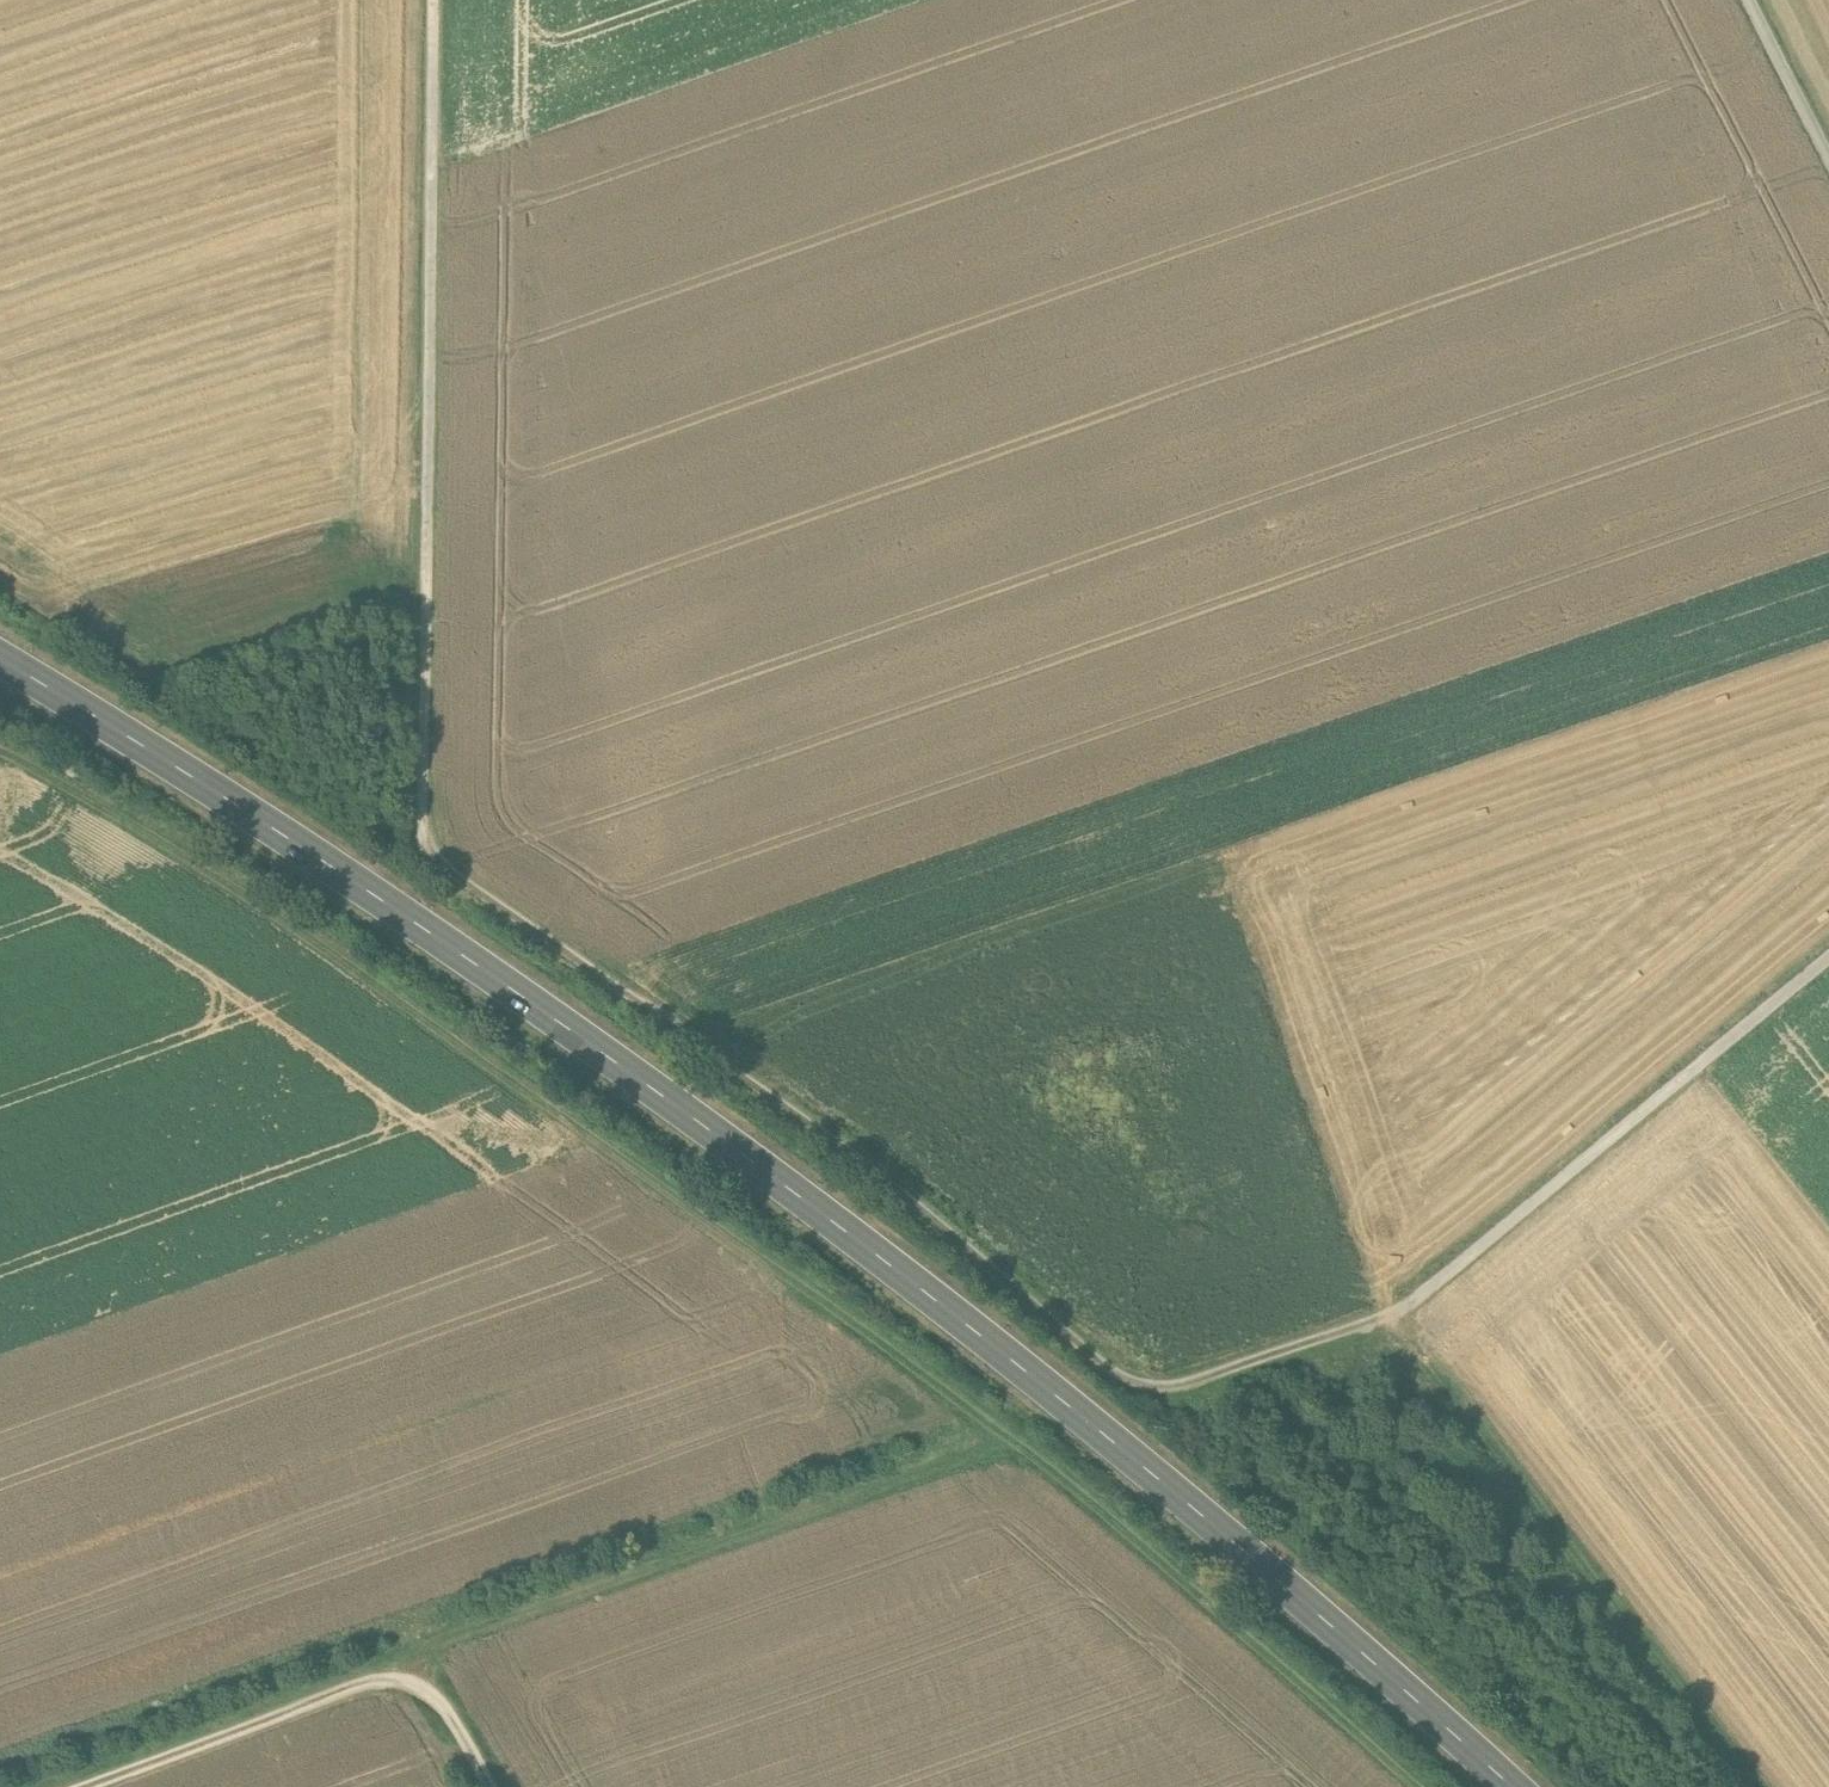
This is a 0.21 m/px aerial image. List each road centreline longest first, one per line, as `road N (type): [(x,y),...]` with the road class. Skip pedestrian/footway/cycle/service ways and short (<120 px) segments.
road 1 (track): [(431,0),(419,796),(432,858),(940,1228),(1136,1387),(1196,1383),(1388,1317)]
road 2 (primary): [(1508,1786),(1221,1534),(823,1216),(341,874),(0,661)]
road 3 (track): [(1005,1442),(344,962),(0,751)]
road 4 (track): [(1397,1786),(1005,1442),(436,1652),(411,1685)]
road 5 (track): [(1388,1317),(1755,1786)]
road 6 (track): [(1388,1317),(1828,959)]
road 7 (track): [(95,1786),(385,1682),(429,1693),(493,1786)]
road 8 (track): [(1747,0),(1828,162)]

